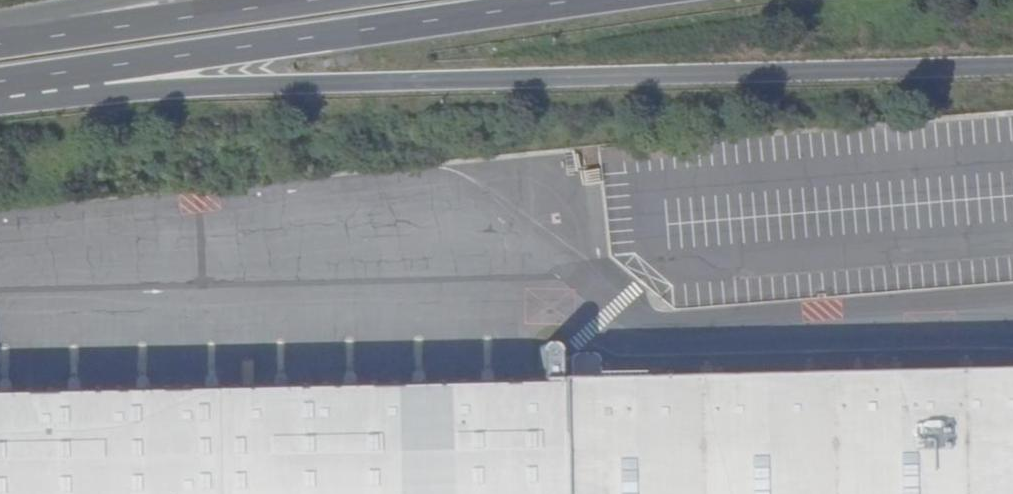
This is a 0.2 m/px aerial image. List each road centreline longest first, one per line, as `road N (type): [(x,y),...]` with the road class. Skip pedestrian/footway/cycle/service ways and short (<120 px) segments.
road 1 (trunk): [(0,107),(162,89),(1012,66)]
road 2 (trunk): [(0,84),(600,0)]
road 3 (trunk): [(325,0),(24,42)]

